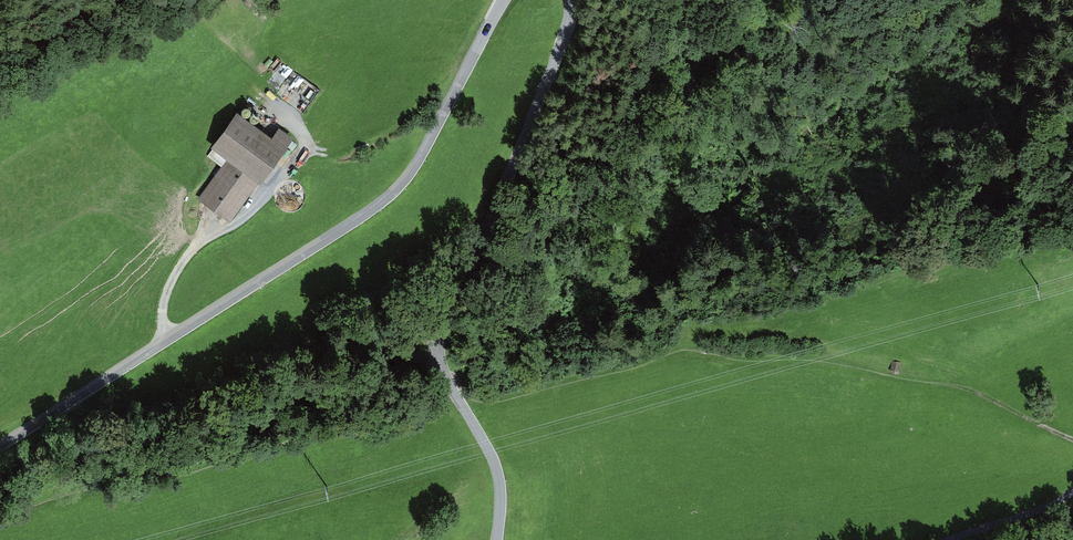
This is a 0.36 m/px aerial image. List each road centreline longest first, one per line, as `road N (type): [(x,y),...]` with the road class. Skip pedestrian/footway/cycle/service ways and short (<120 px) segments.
road 1 (tertiary): [(504,0),(425,150),(380,205),(0,449)]
road 2 (track): [(1072,437),(967,385),(813,355),(749,359),(687,347),(493,399),(451,388)]
road 3 (tertiary): [(499,539),(502,483),(493,452),(440,363),(439,310),(487,234),(575,0)]
road 4 (track): [(952,539),(1072,493)]

